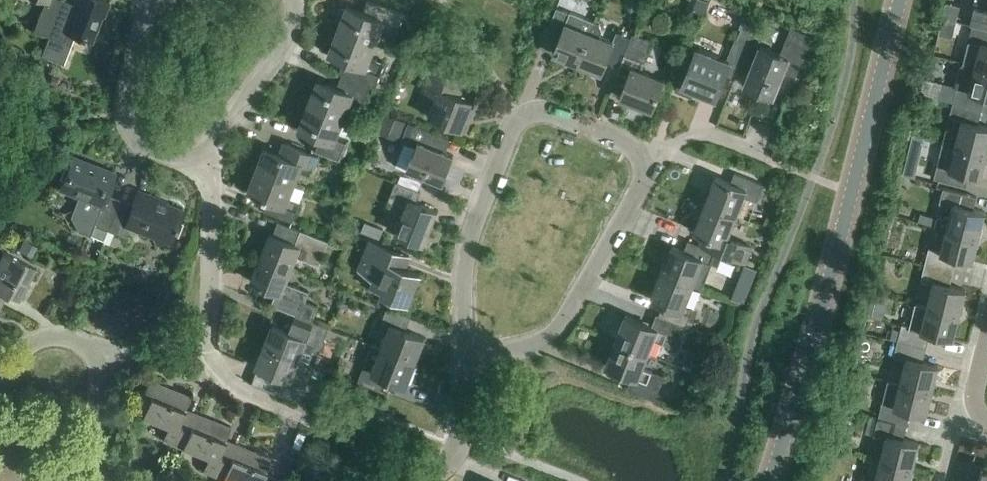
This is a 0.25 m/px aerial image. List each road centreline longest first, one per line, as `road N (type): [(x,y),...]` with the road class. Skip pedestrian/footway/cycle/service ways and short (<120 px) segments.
road 1 (tertiary): [(900,0),(770,480)]
road 2 (residential): [(642,164),(626,145),(558,117),(521,120),(506,139),(466,251),(466,354)]
road 3 (residential): [(466,354),(530,349),(559,332),(644,187),(642,164)]
road 4 (residential): [(206,160),(155,158),(134,138),(127,91),(149,0)]
road 5 (residential): [(206,160),(289,41),(294,0)]
road 6 (residential): [(204,344),(212,273),(206,160)]
road 7 (residential): [(466,354),(459,449),(424,480)]
road 8 (residential): [(642,164),(710,136),(759,154)]
road 9 (residential): [(97,358),(100,480)]

